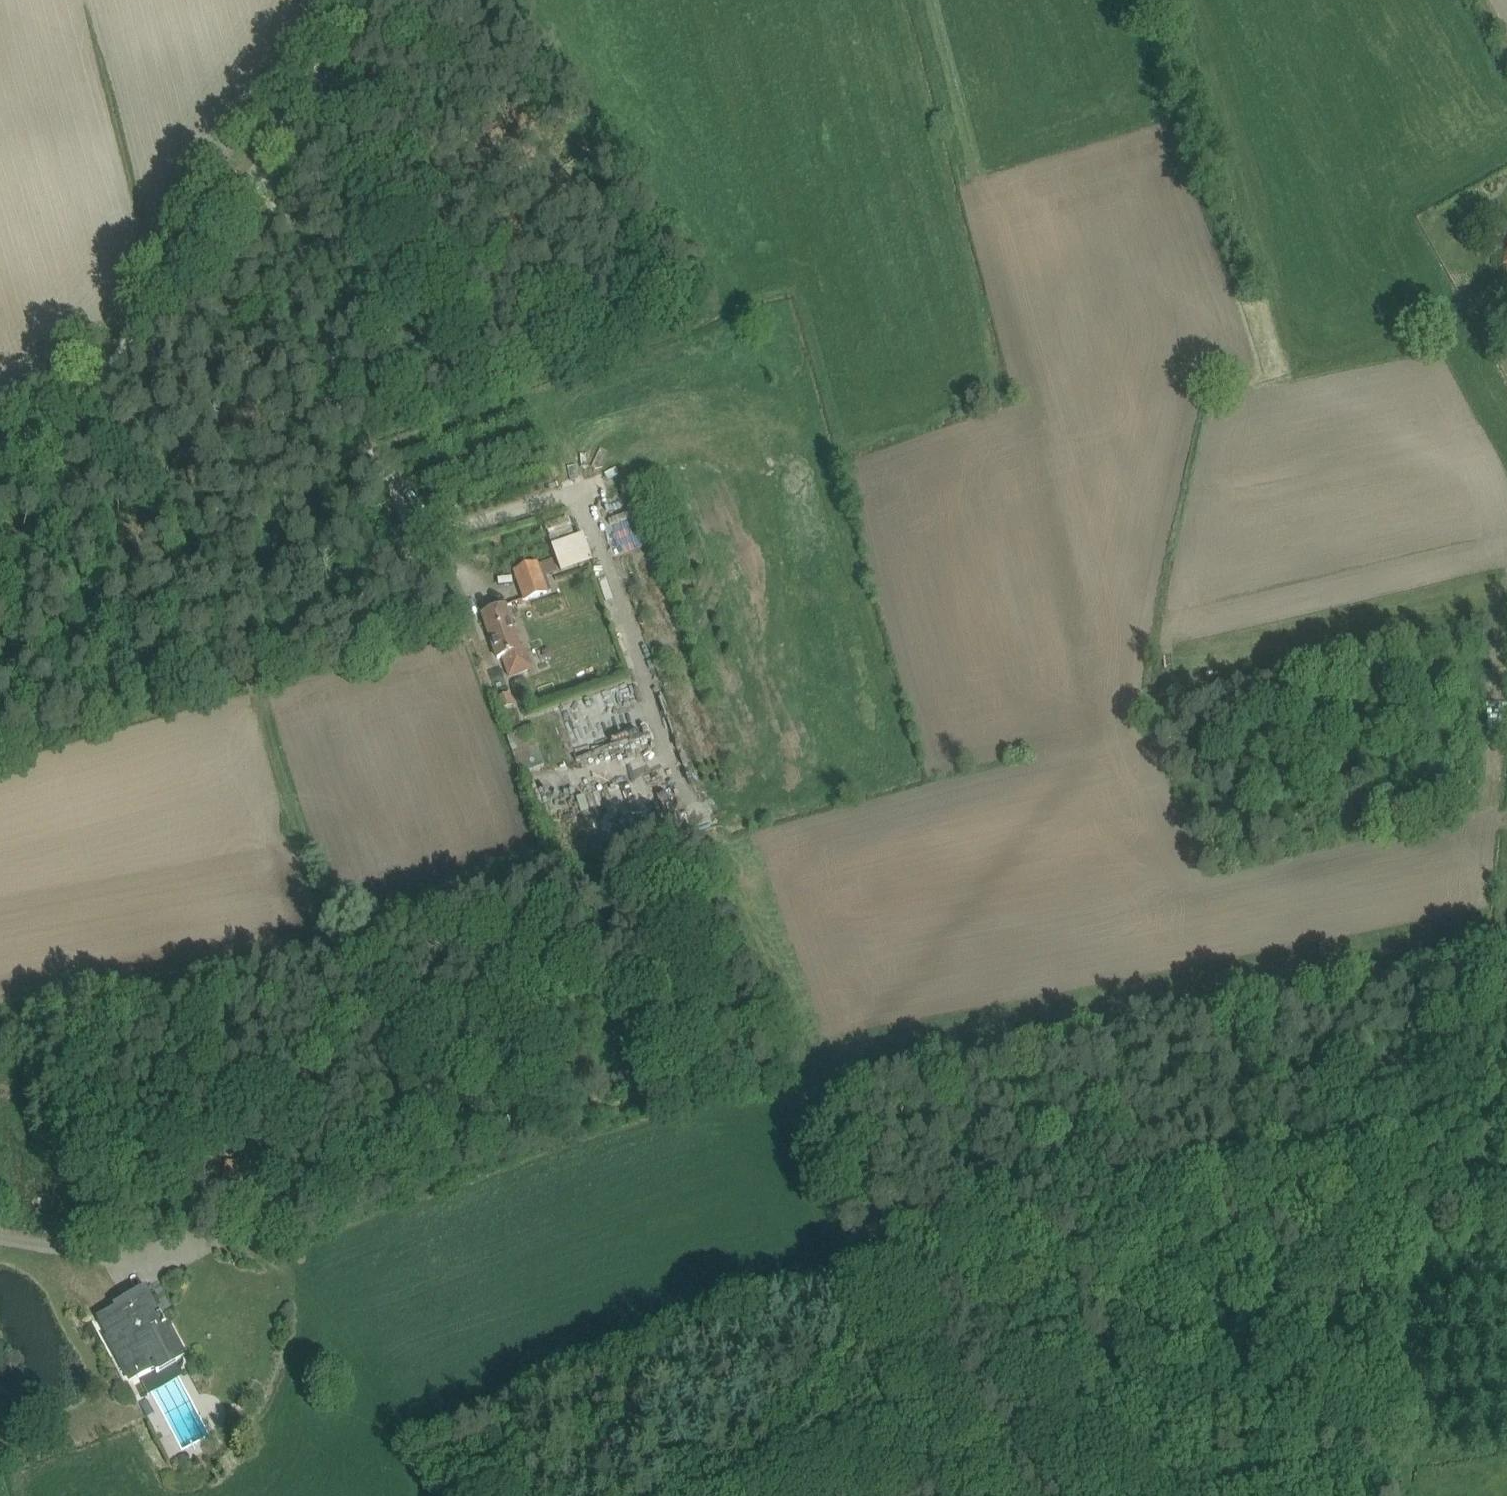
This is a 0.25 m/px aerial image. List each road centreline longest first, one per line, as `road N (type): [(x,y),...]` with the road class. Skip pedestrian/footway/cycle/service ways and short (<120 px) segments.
road 1 (unclassified): [(0,453),(105,379),(265,163),(365,0)]
road 2 (track): [(265,163),(359,435),(447,536)]

